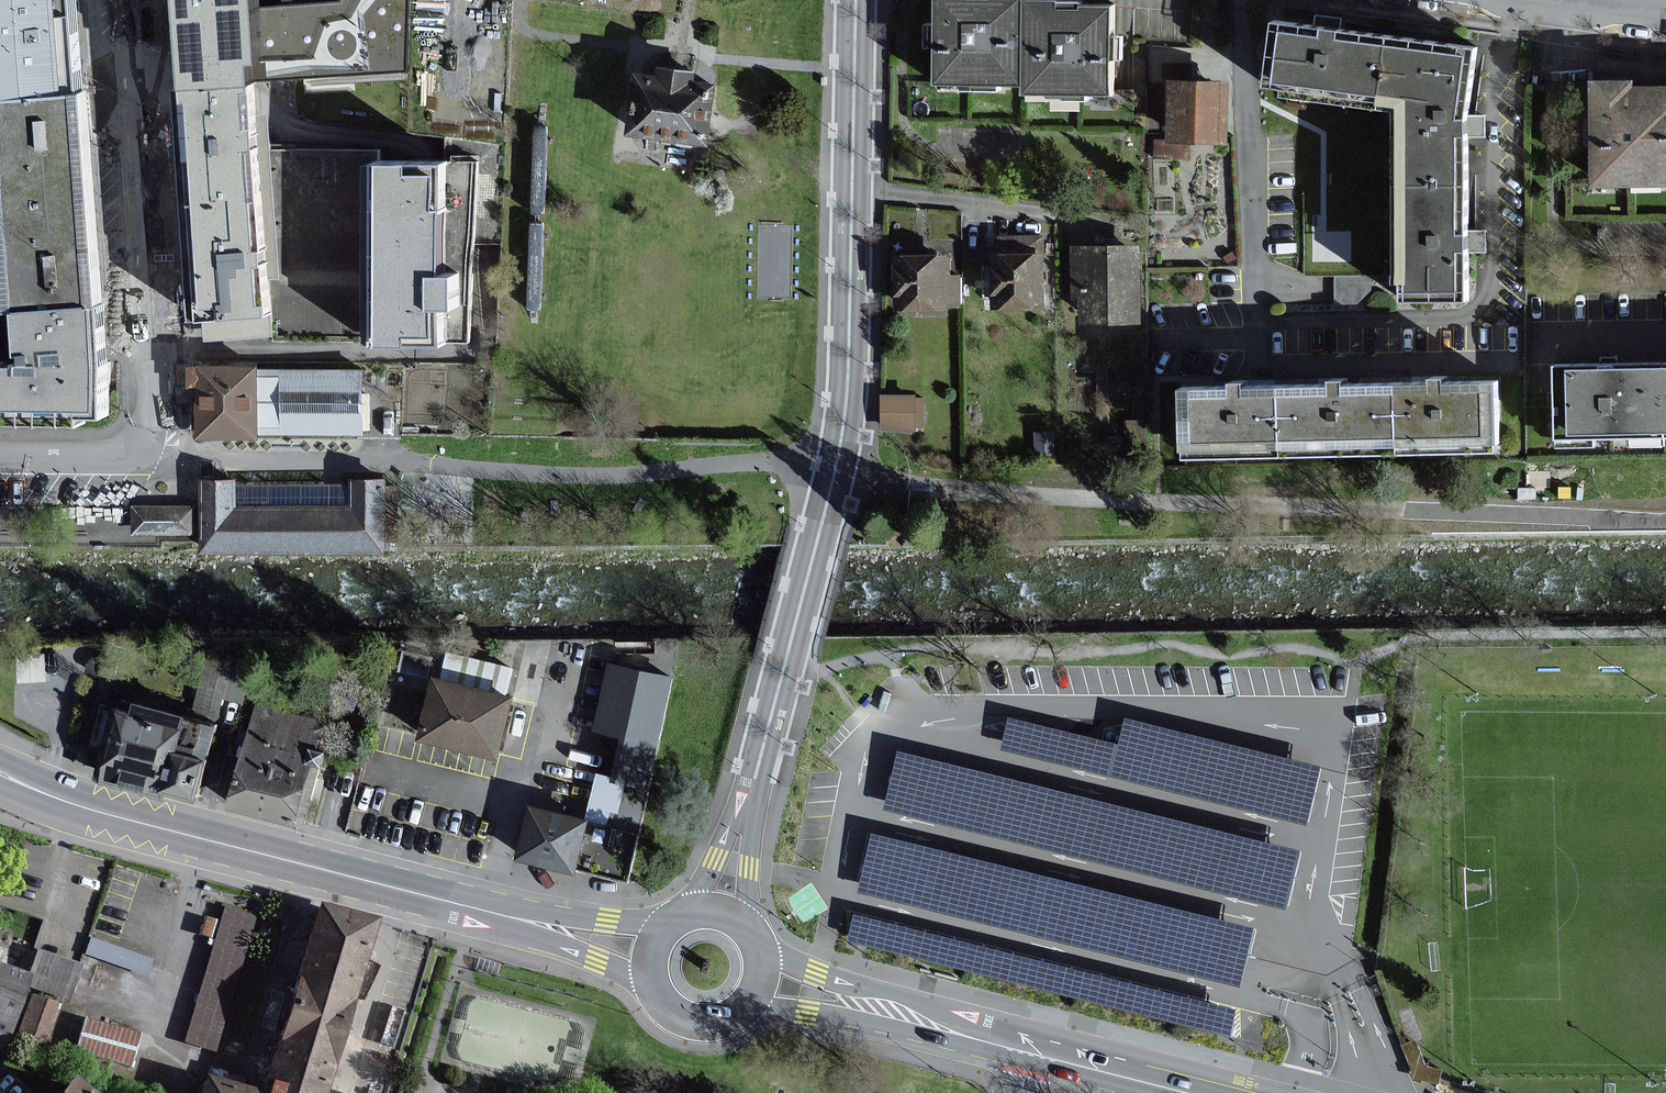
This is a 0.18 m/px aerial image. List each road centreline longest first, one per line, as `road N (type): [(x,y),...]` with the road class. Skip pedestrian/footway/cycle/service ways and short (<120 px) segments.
road 1 (residential): [(858,0),(849,404),(745,820)]
road 2 (residential): [(127,0),(156,458),(0,452)]
road 3 (primary): [(485,911),(131,822),(21,785)]
road 4 (primary): [(743,1014),(805,1013),(984,1042)]
road 5 (primary): [(984,1042),(902,999),(761,947)]
road 6 (primary): [(670,923),(485,911)]
road 7 (primary): [(485,911),(652,989)]
road 8 (primary): [(1187,1092),(1030,1054)]

